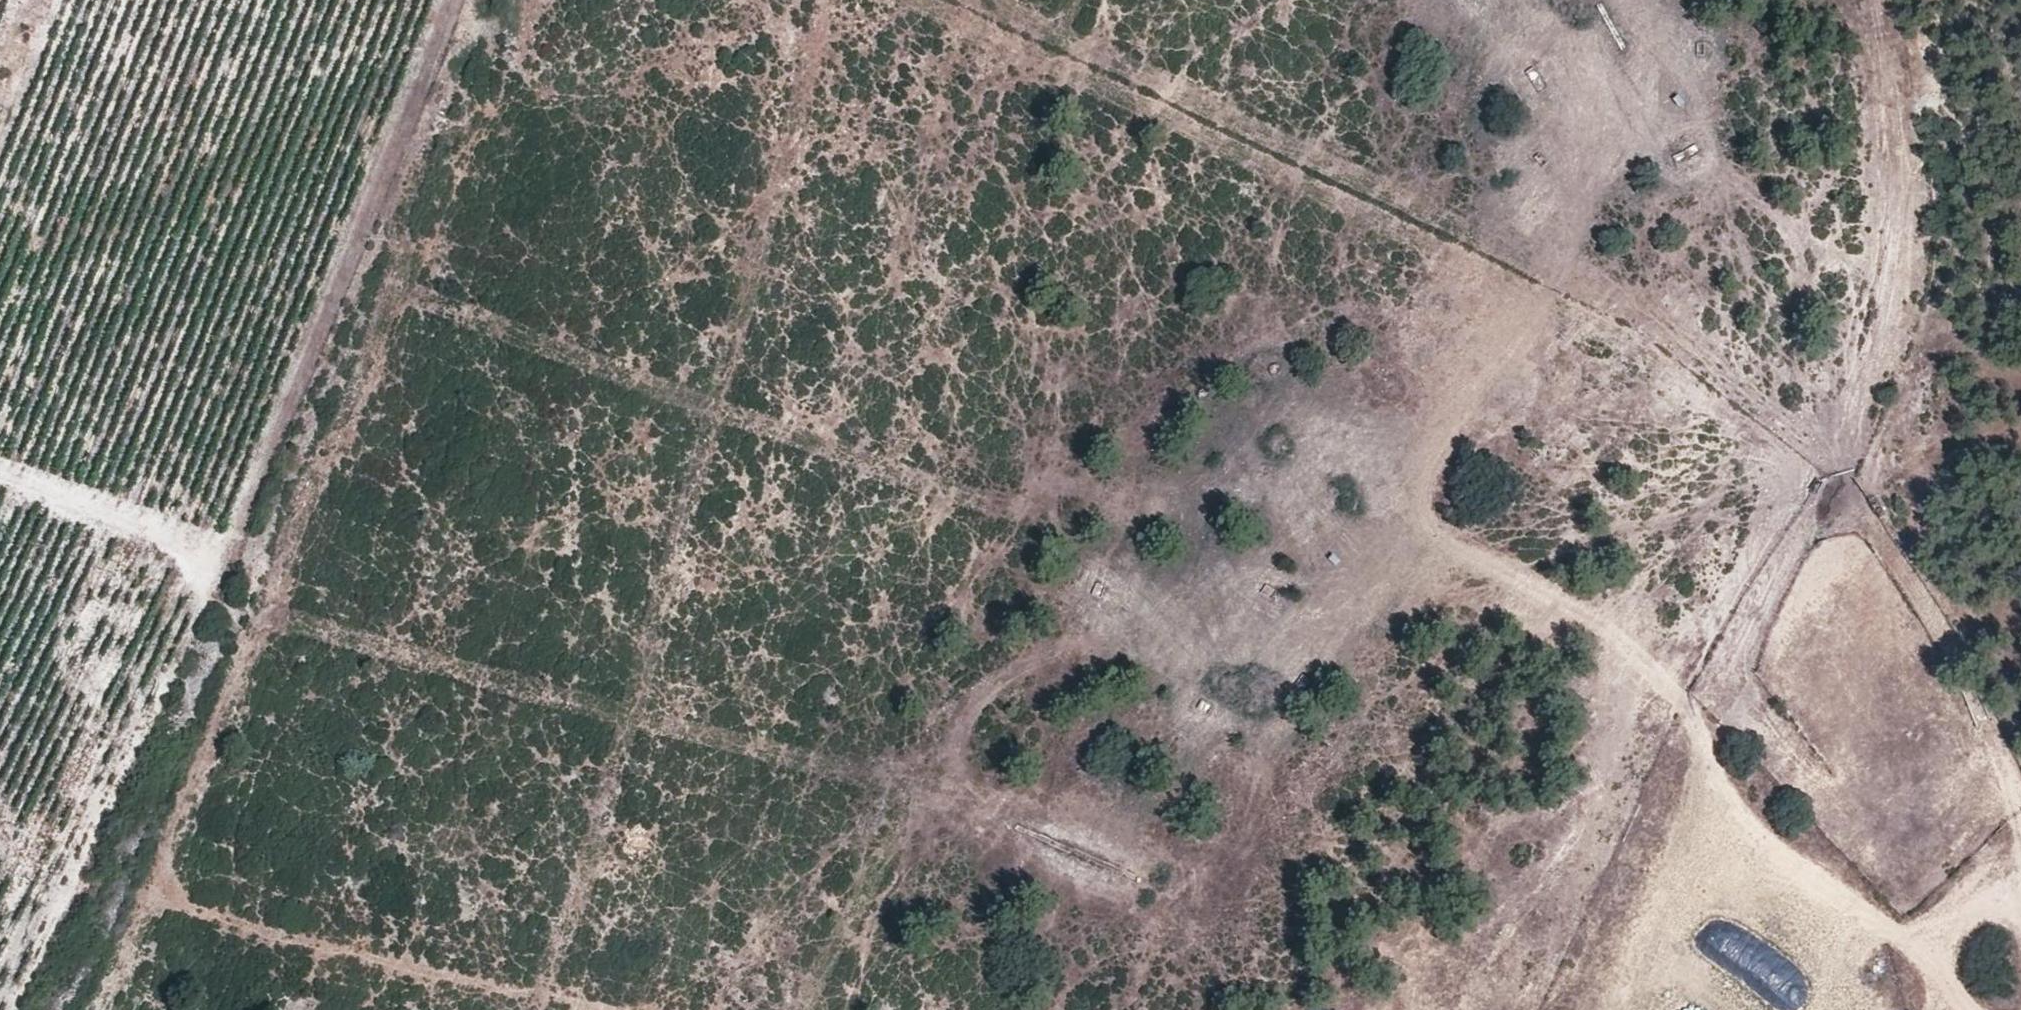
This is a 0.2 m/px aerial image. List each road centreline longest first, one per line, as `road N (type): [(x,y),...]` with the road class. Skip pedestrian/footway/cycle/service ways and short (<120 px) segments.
road 1 (track): [(1977,1009),(1809,880),(1687,716),(1606,629),(1439,540)]
road 2 (track): [(0,477),(213,562)]

